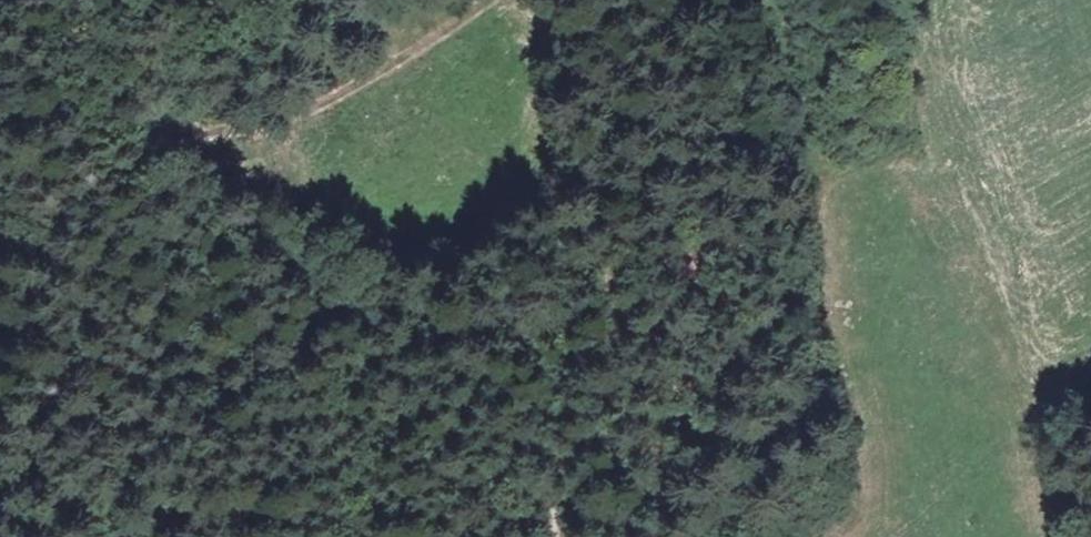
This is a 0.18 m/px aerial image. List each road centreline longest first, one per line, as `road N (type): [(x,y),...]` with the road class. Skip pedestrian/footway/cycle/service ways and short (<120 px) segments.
road 1 (track): [(533,0),(558,536)]
road 2 (track): [(0,105),(189,134),(248,131),(325,104),(492,0)]

